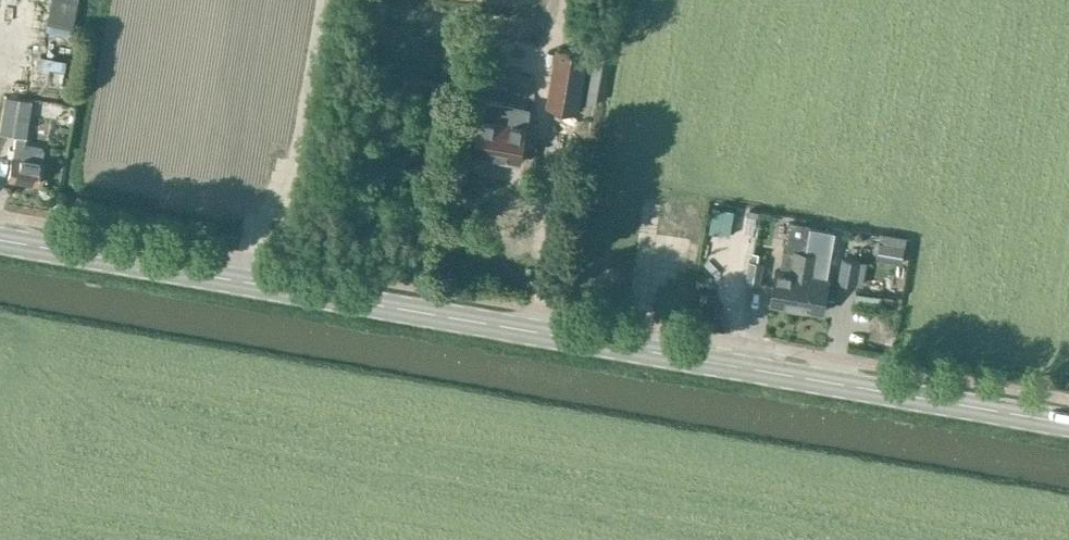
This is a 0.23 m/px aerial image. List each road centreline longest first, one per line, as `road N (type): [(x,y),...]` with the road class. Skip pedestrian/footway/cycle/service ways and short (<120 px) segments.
road 1 (tertiary): [(1068,423),(248,282)]
road 2 (track): [(252,259),(268,214),(291,186),(324,0)]
road 3 (tertiary): [(248,282),(0,240)]

